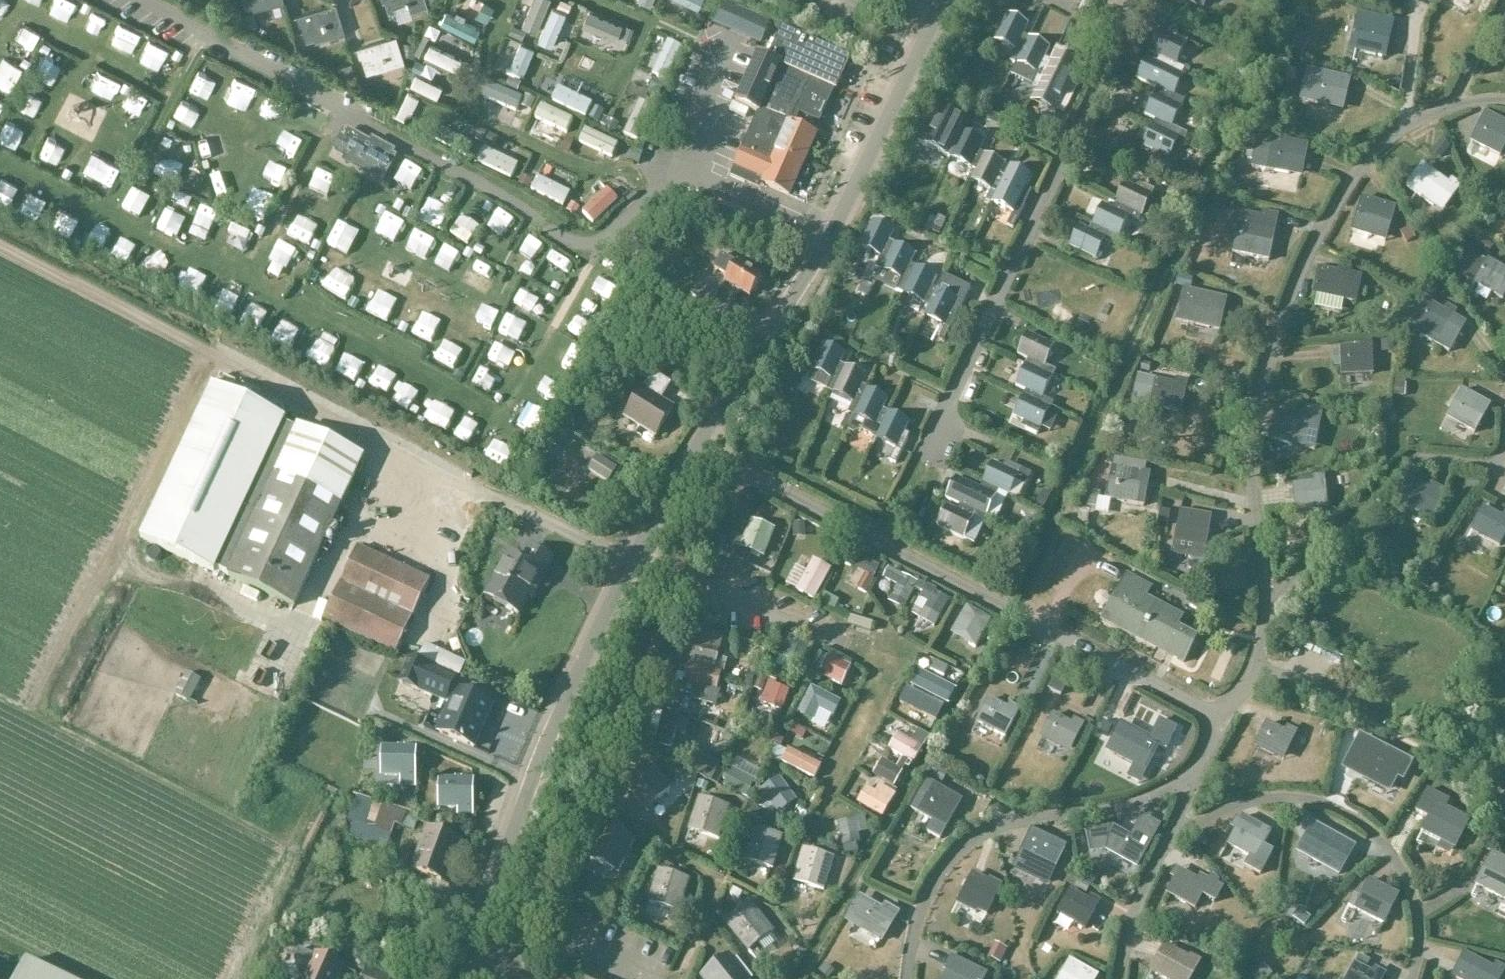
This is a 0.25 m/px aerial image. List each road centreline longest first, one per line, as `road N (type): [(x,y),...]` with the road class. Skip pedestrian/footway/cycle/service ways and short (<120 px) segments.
road 1 (unclassified): [(453,978),(563,707),(697,440),(839,222),(947,0)]
road 2 (track): [(1504,789),(1423,728),(1254,666)]

